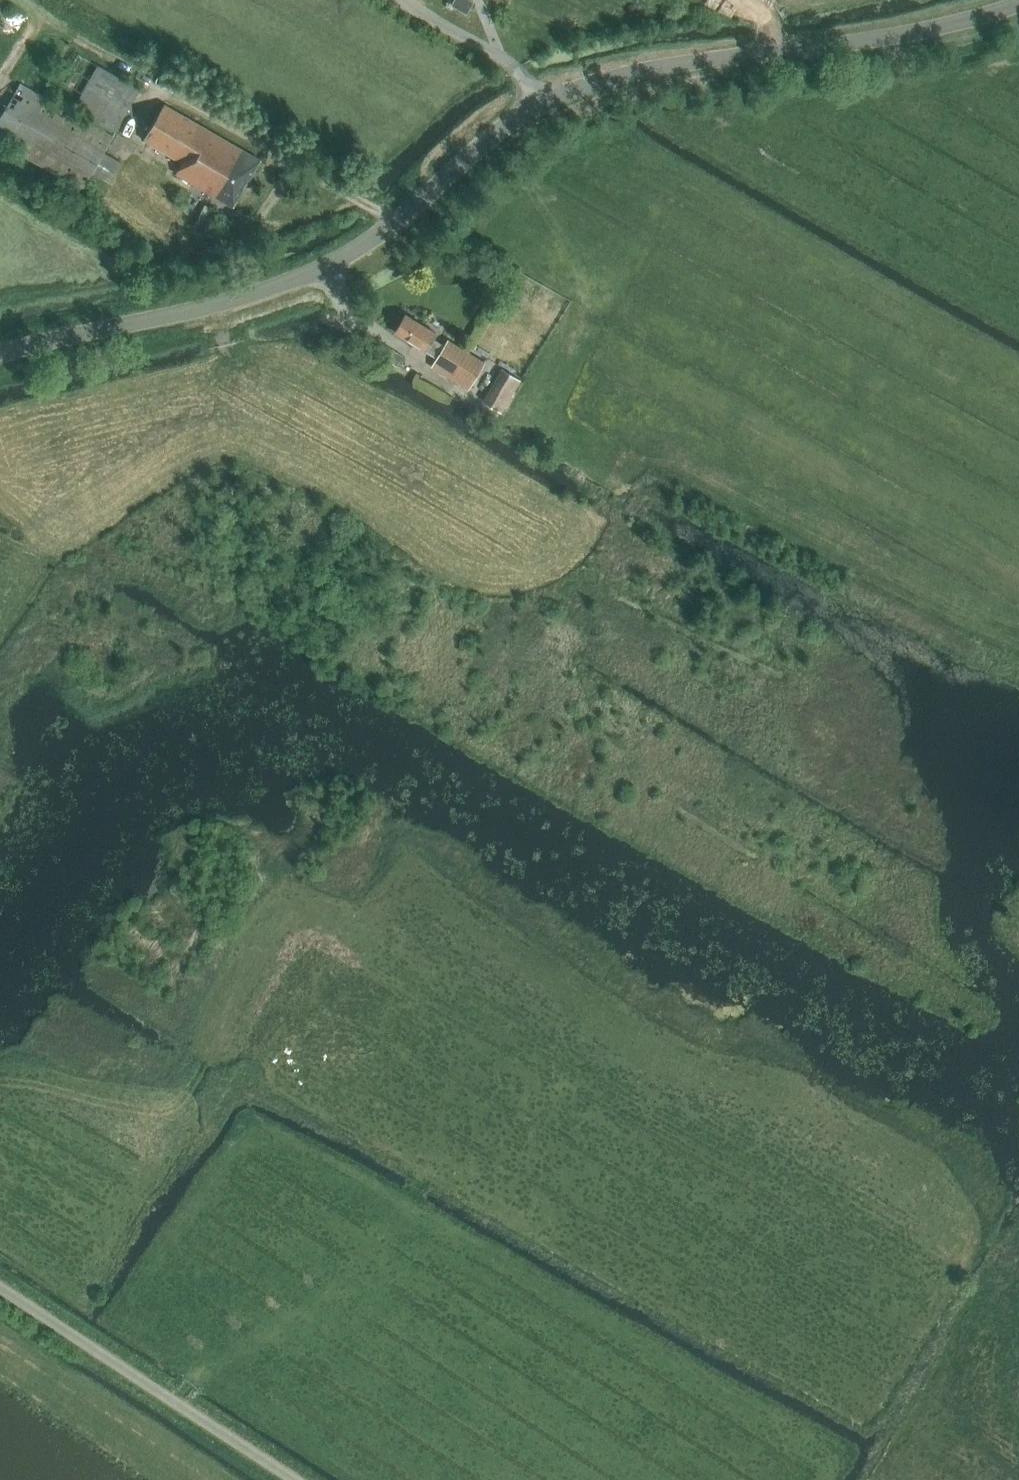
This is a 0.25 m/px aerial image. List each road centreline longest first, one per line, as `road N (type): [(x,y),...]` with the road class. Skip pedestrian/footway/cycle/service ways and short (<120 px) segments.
road 1 (unclassified): [(0,355),(194,310),(335,259),(539,103),(614,77),(905,34),(1018,4)]
road 2 (unclassified): [(294,1479),(0,1289)]

